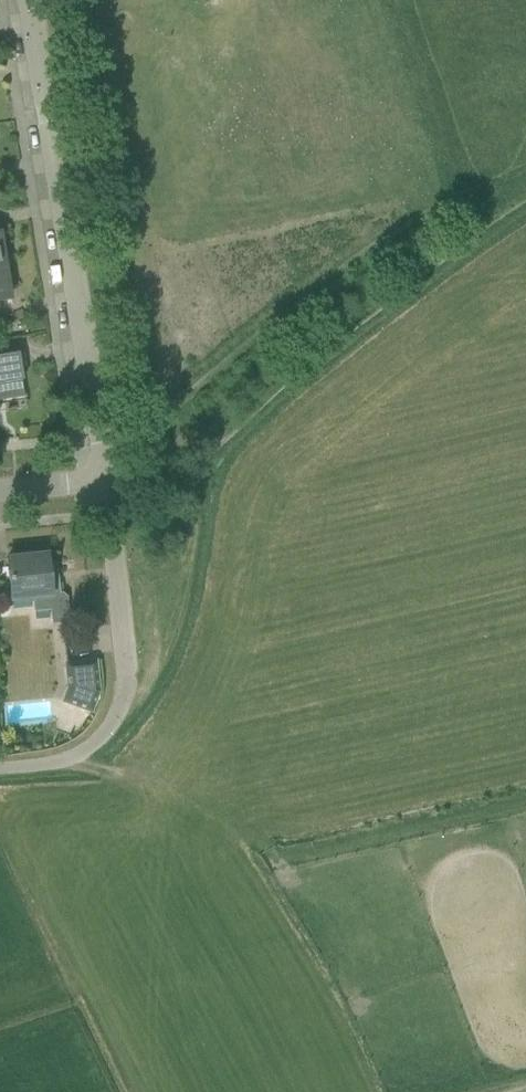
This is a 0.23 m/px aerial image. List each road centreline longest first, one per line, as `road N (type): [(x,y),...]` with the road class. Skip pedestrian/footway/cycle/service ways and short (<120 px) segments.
road 1 (residential): [(103,455),(29,0)]
road 2 (unclassified): [(123,713),(135,647),(103,455)]
road 3 (residential): [(0,768),(64,763),(98,748),(123,713)]

